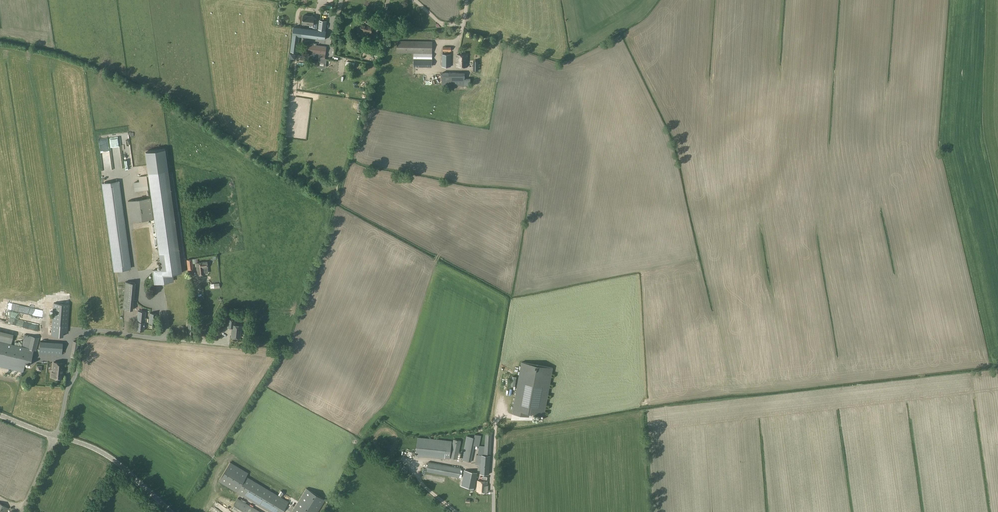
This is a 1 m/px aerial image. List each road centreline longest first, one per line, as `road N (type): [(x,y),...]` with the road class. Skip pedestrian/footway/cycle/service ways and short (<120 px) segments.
road 1 (unclassified): [(171,511),(102,452),(0,415)]

